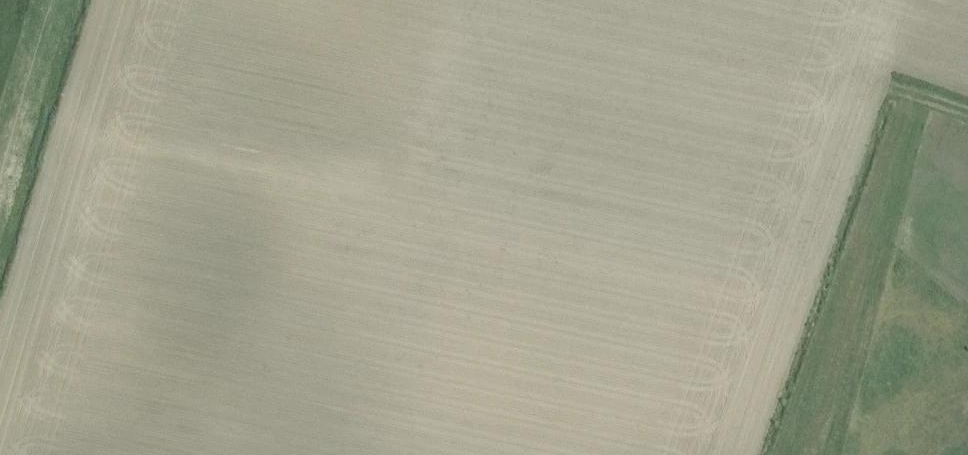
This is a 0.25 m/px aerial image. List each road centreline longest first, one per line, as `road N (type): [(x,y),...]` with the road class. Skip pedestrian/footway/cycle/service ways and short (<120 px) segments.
road 1 (track): [(0,199),(59,0)]

